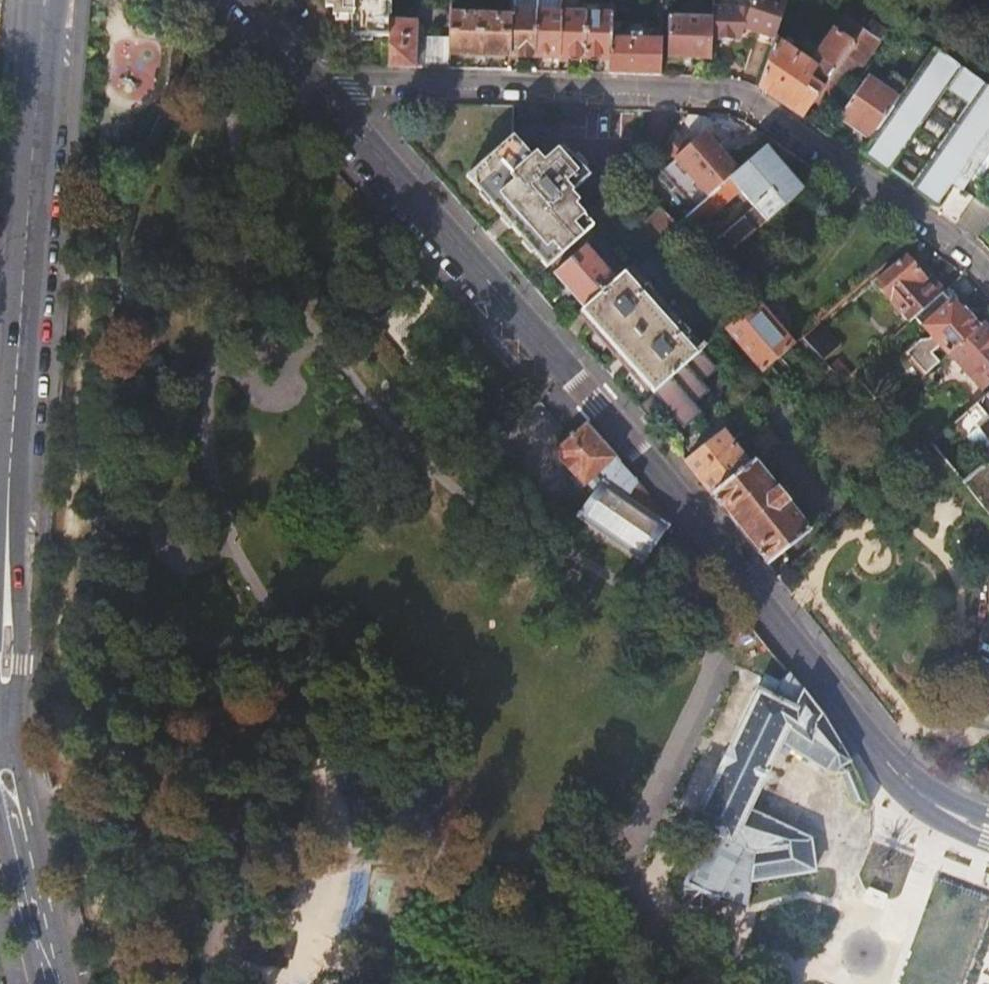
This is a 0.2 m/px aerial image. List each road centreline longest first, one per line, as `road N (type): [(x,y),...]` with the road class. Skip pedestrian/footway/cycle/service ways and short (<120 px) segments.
road 1 (tertiary): [(329,98),(612,420),(906,781),(988,829)]
road 2 (tertiary): [(42,34),(8,514),(8,784)]
road 3 (unclassified): [(329,98),(392,80),(742,97),(988,277)]
road 4 (secondary): [(8,784),(60,983)]
road 5 (tertiary): [(240,0),(329,98)]

